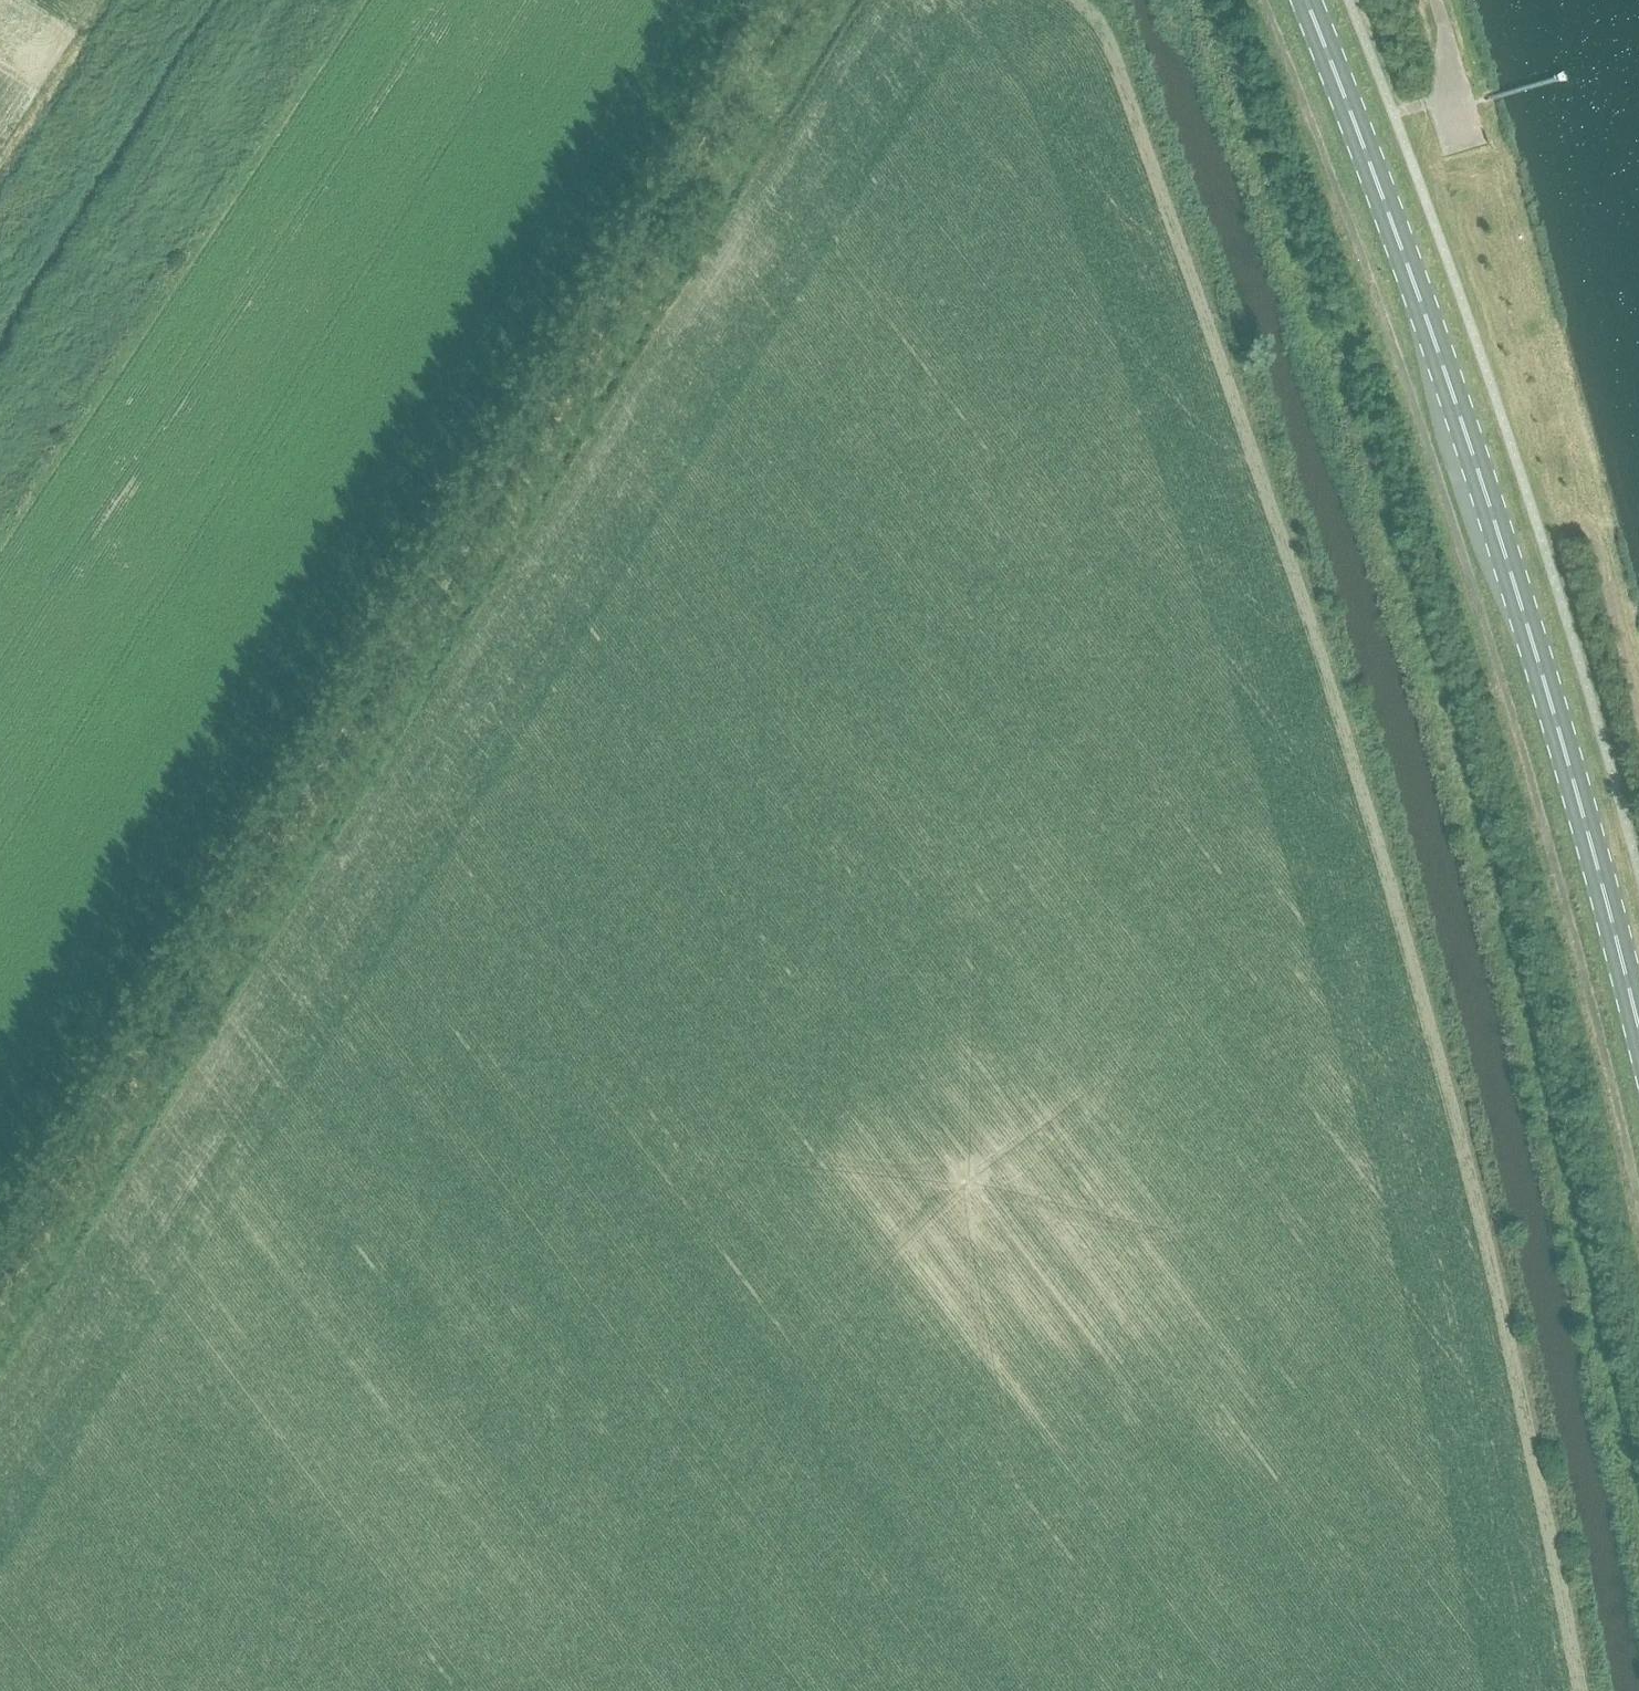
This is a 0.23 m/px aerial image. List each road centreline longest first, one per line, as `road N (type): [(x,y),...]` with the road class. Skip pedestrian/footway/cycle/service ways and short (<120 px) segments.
road 1 (track): [(0,1271),(787,0)]
road 2 (primary): [(1638,998),(1493,479),(1308,0)]

